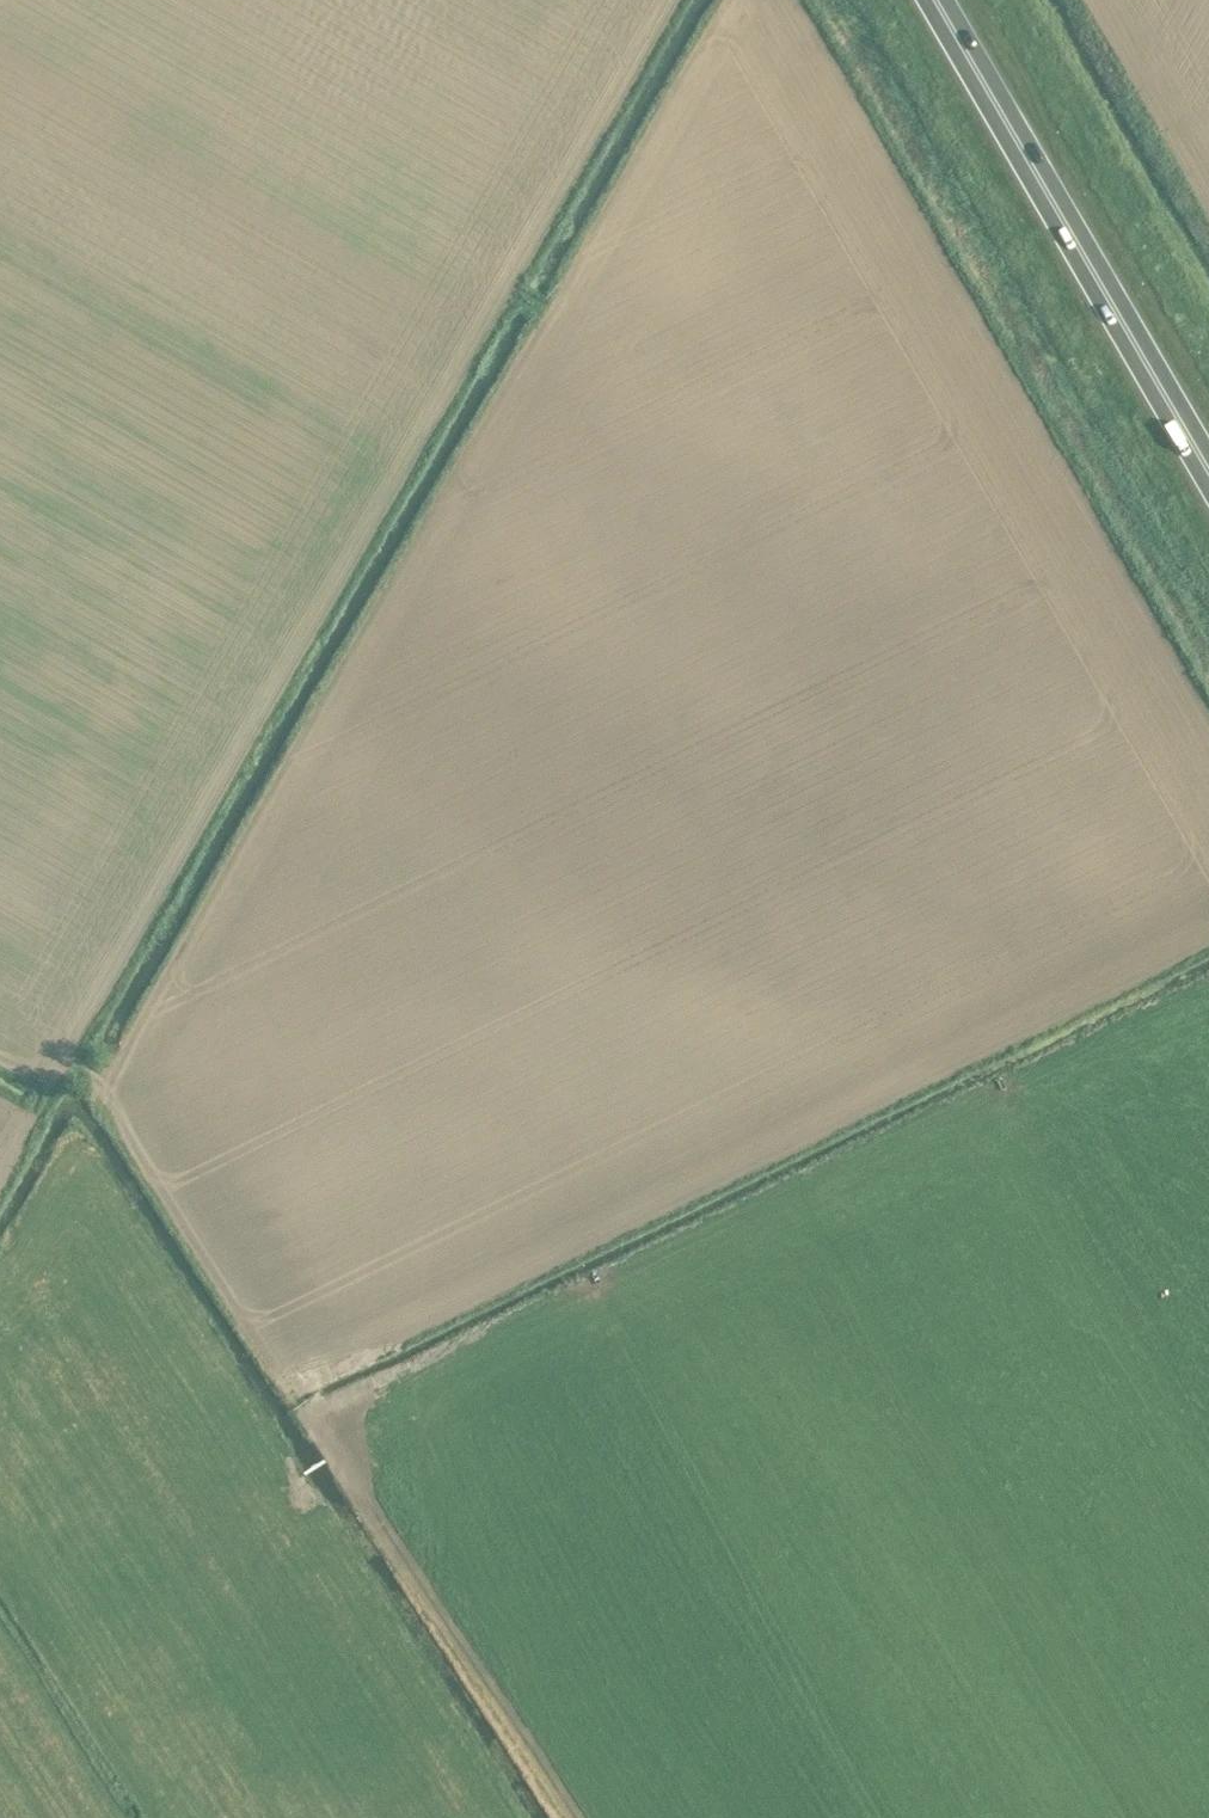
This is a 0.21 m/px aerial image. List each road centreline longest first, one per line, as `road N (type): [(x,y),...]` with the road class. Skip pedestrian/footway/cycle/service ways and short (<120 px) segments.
road 1 (trunk): [(1208,476),(934,0)]

